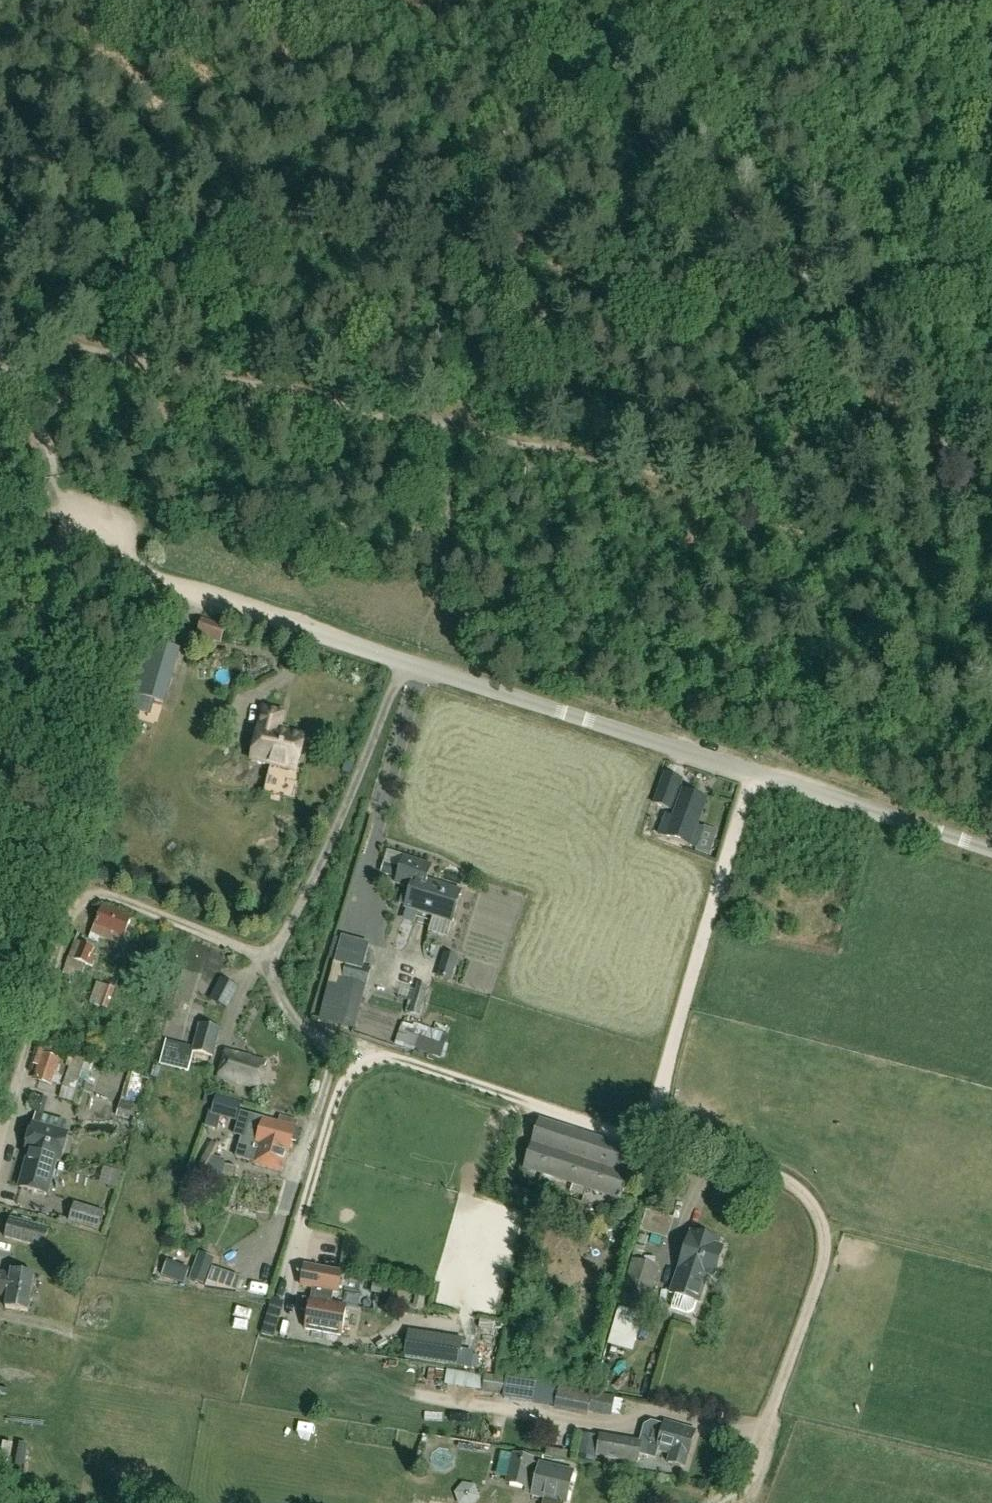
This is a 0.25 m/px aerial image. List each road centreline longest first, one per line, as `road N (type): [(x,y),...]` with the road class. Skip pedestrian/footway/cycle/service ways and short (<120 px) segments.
road 1 (unclassified): [(991,851),(317,636)]
road 2 (track): [(819,1223),(782,1181),(645,1143),(755,775)]
road 3 (track): [(991,114),(814,376),(991,509)]
road 4 (track): [(552,0),(636,88),(664,135),(646,174),(510,364),(450,418)]
road 5 (track): [(302,1217),(353,1050),(645,1143)]
road 6 (track): [(0,1148),(74,899),(94,894),(272,959)]
road 7 (track): [(450,418),(105,347),(2,368)]
road 8 (track): [(403,665),(331,847),(272,959),(290,1020),(353,1050)]
road 9 (track): [(814,376),(759,449),(714,479),(450,418)]
road 10 (track): [(819,1223),(819,1274),(742,1489),(721,1502)]
road 11 (track): [(664,135),(847,329)]
road 12 (track): [(361,893),(418,669)]
road 13 (track): [(317,636),(126,575)]
road 14 (track): [(2,368),(69,517)]
road 15 (track): [(126,575),(0,537)]

